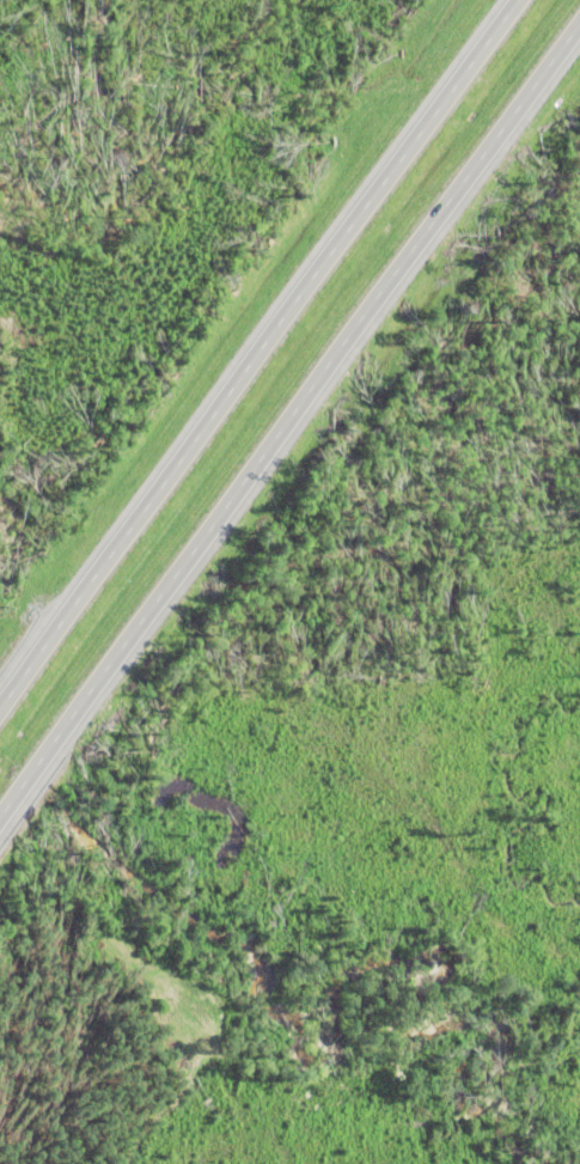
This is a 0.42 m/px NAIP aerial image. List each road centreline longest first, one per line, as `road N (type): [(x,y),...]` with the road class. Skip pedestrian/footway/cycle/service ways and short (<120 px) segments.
road 1 (motorway): [(0,808),(579,13)]
road 2 (motorway): [(509,0),(0,699)]

